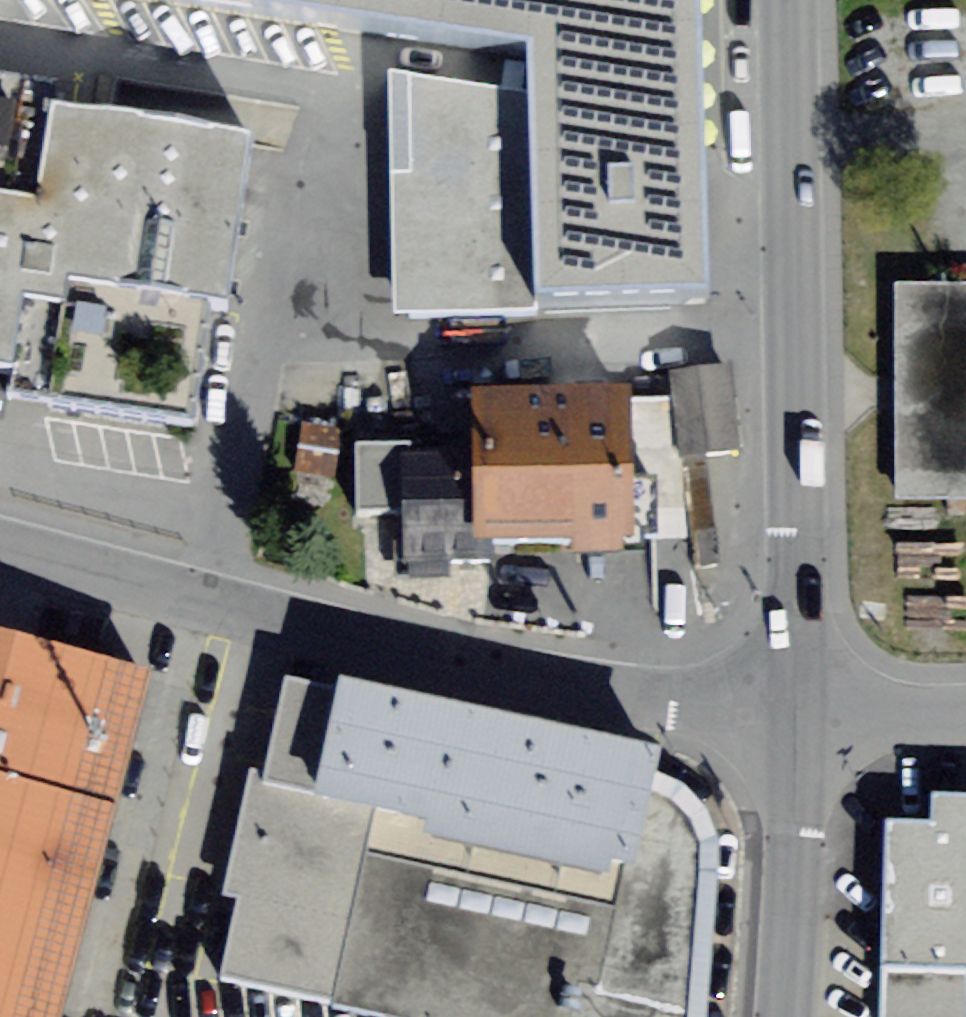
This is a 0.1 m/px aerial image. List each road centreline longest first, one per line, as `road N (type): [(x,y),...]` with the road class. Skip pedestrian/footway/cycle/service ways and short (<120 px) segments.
road 1 (residential): [(800,721),(594,697),(0,545)]
road 2 (residential): [(786,0),(800,721)]
road 3 (residential): [(800,721),(780,1016)]
road 4 (residential): [(800,721),(965,716)]

